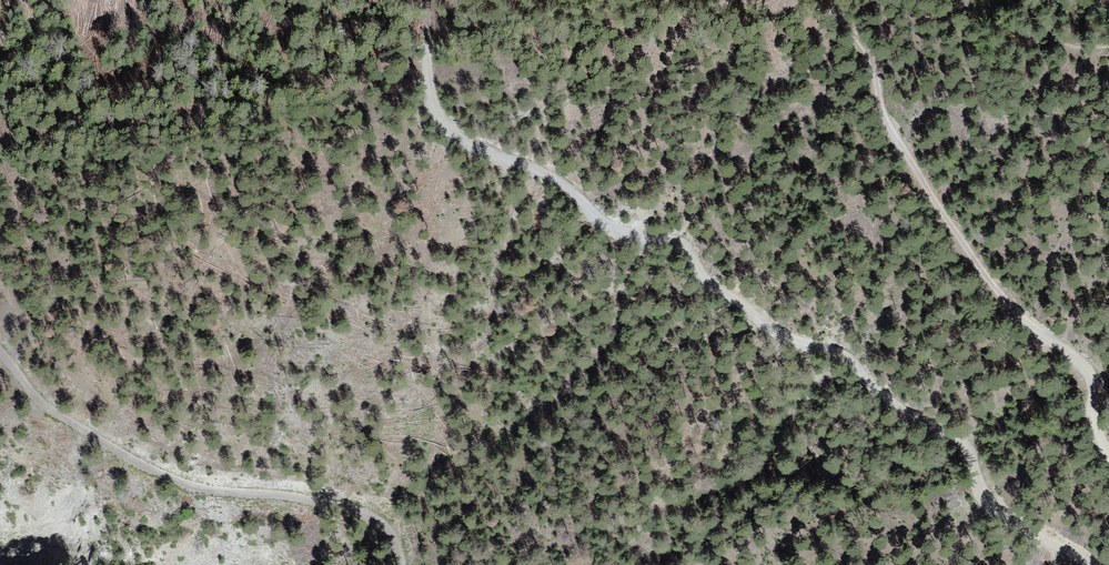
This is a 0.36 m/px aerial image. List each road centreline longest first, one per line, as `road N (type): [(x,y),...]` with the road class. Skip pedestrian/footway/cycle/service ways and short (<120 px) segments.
road 1 (track): [(428,0),(431,95),(452,127),(569,188),(620,232),(691,241),(711,251),(704,284),(789,337),(840,353),(938,427),(984,446),(1000,510),(1094,564)]
road 2 (track): [(1108,448),(1098,379),(1006,301),(922,177),(892,123),(888,78),(844,0)]
road 3 (track): [(410,564),(382,525),(313,499),(213,491),(154,470),(25,391),(0,353)]

